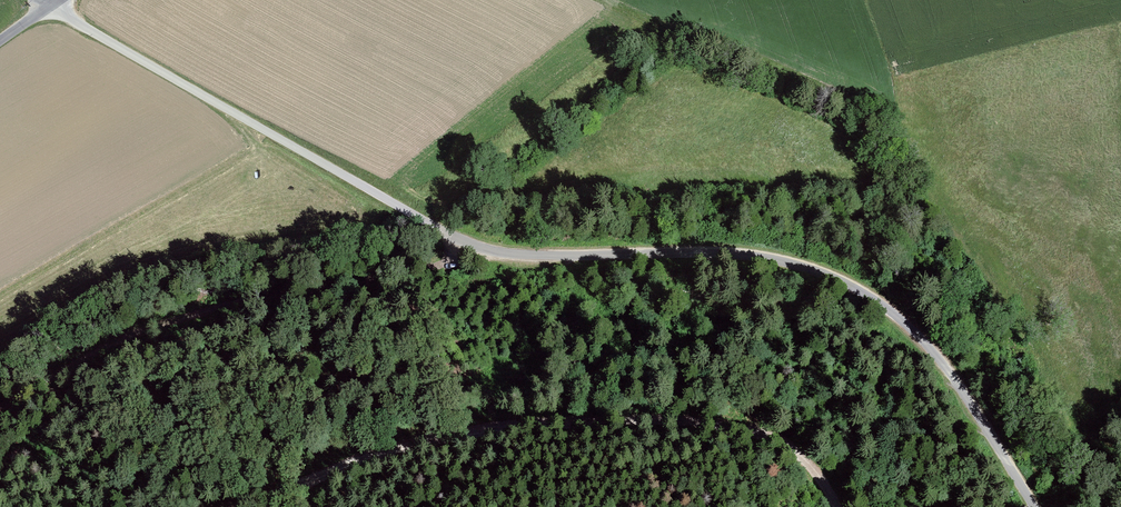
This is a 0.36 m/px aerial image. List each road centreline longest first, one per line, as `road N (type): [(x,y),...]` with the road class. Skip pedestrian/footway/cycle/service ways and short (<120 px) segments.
road 1 (unclassified): [(1033,506),(972,404),(923,345),(843,280),(739,254),(517,255),(470,246),(48,6)]
road 2 (track): [(833,506),(816,473),(780,441),(727,424),(553,414),(457,425),(214,506)]

